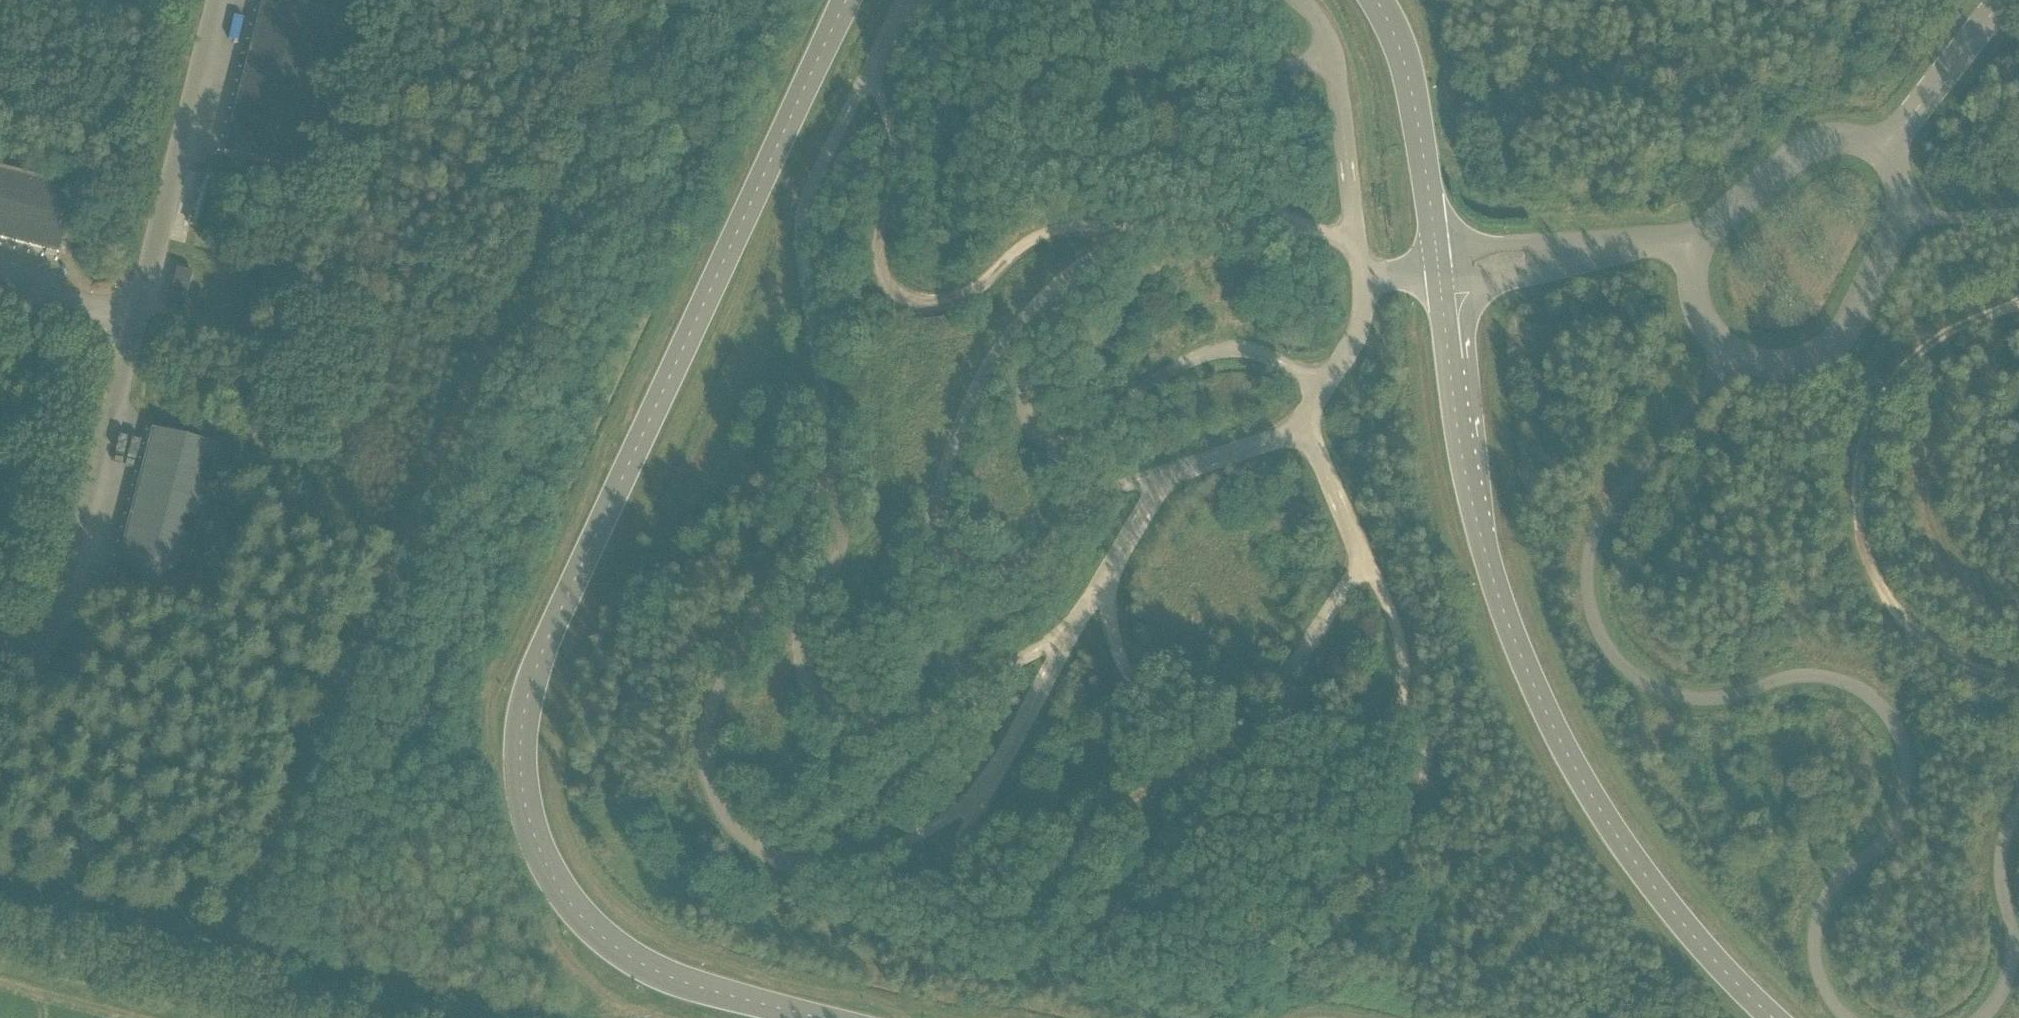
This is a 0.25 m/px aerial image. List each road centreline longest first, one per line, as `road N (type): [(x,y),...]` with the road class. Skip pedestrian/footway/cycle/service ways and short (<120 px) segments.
road 1 (track): [(2018,303),(1921,349),(1883,392),(1863,447),(1856,496),(1868,563),(1888,603),(1968,665),(2018,677)]
road 2 (track): [(0,895),(195,943),(315,1000),(388,1017)]
road 3 (track): [(2018,374),(1991,379),(1941,420),(1916,487),(1944,549),(1991,591),(2018,597)]

